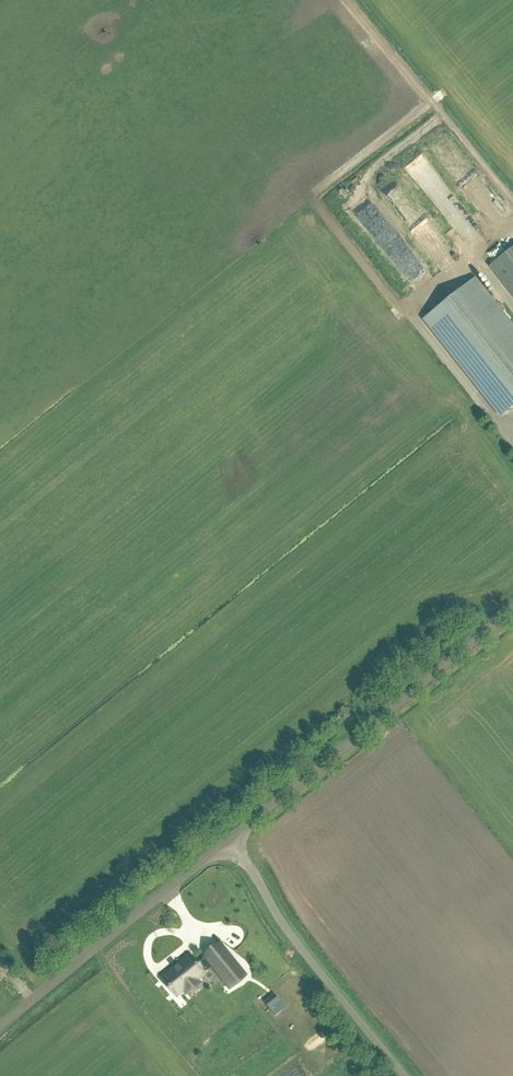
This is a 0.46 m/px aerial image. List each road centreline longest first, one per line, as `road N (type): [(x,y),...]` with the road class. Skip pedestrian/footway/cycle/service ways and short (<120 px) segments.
road 1 (unclassified): [(228,841),(512,609)]
road 2 (unclassified): [(228,841),(304,951),(405,1075)]
road 3 (unclassified): [(0,1025),(228,841)]

